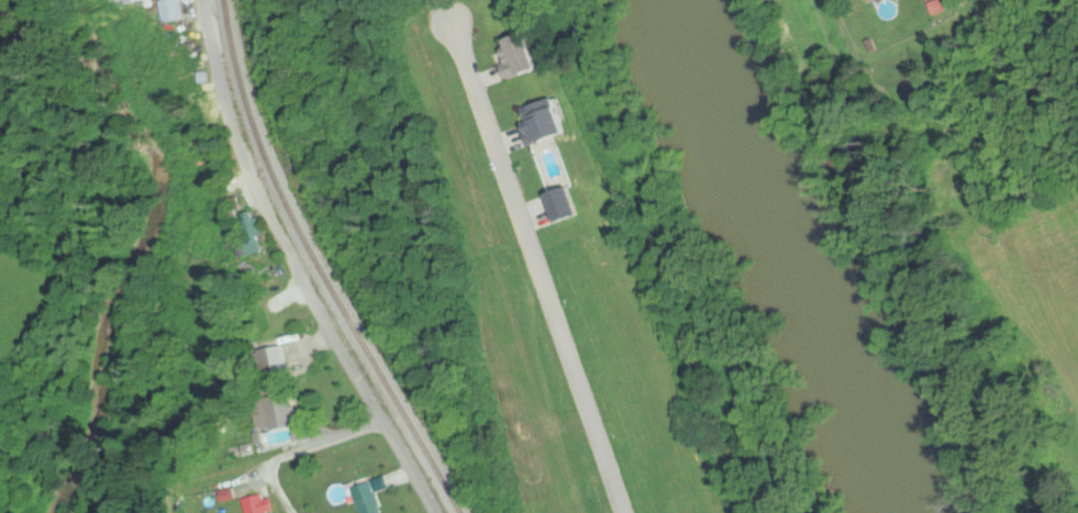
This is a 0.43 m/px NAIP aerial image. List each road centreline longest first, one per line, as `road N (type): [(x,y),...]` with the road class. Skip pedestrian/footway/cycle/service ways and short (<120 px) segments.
road 1 (residential): [(432,512),(253,186),(205,0)]
road 2 (residential): [(452,25),(626,512)]

